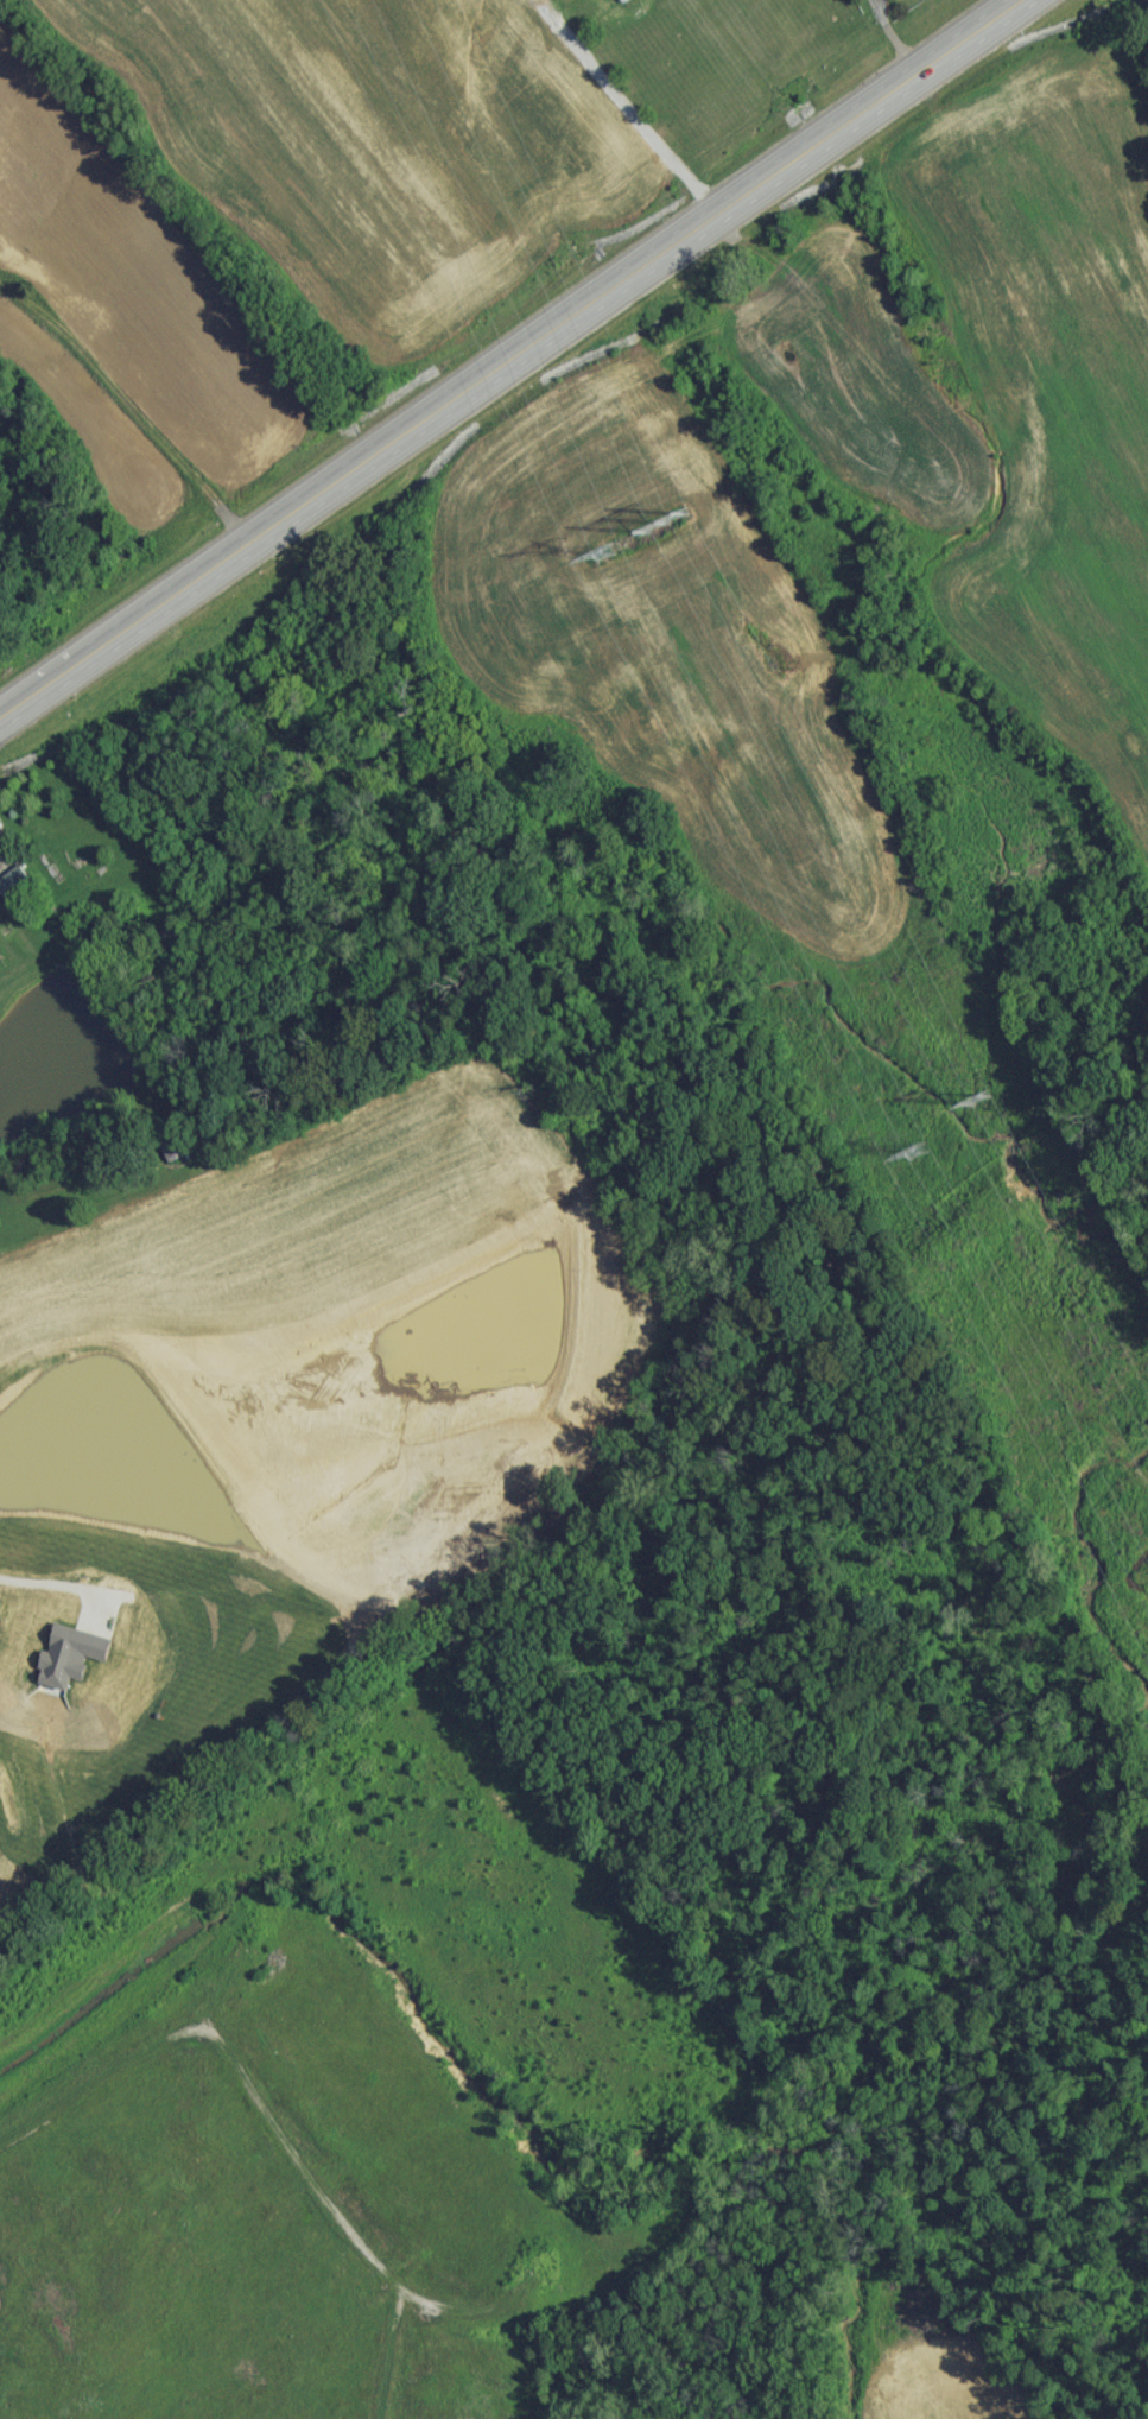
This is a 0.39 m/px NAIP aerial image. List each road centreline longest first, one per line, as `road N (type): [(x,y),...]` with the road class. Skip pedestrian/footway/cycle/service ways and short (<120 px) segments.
road 1 (primary): [(1022,0),(0,721)]

